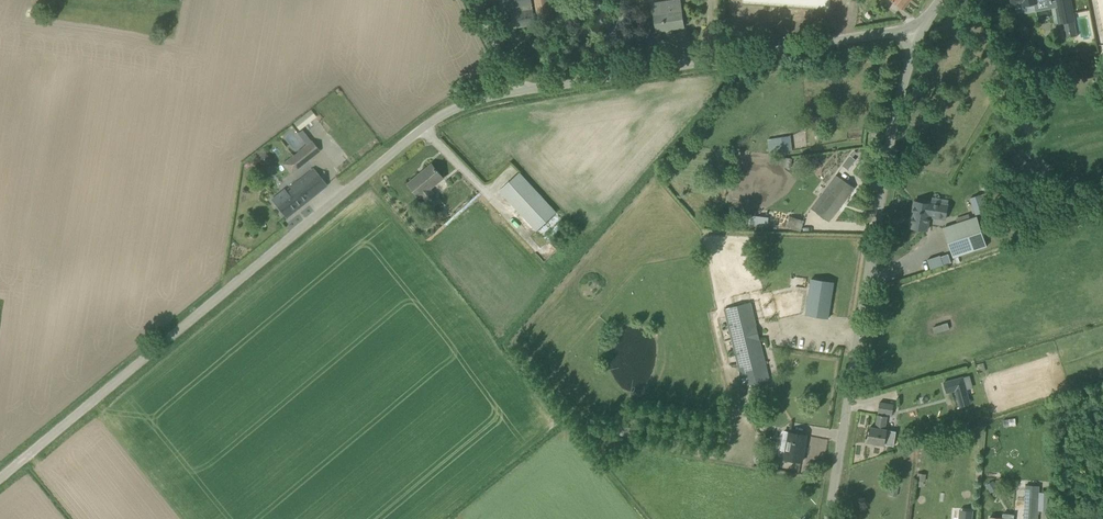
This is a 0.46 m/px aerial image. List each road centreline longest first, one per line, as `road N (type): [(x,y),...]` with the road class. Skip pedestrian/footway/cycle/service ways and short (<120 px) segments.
road 1 (unclassified): [(0,481),(428,125),(459,103),(517,88)]
road 2 (unclassified): [(836,518),(918,32)]
road 3 (unclassified): [(517,88),(881,30),(918,32)]

